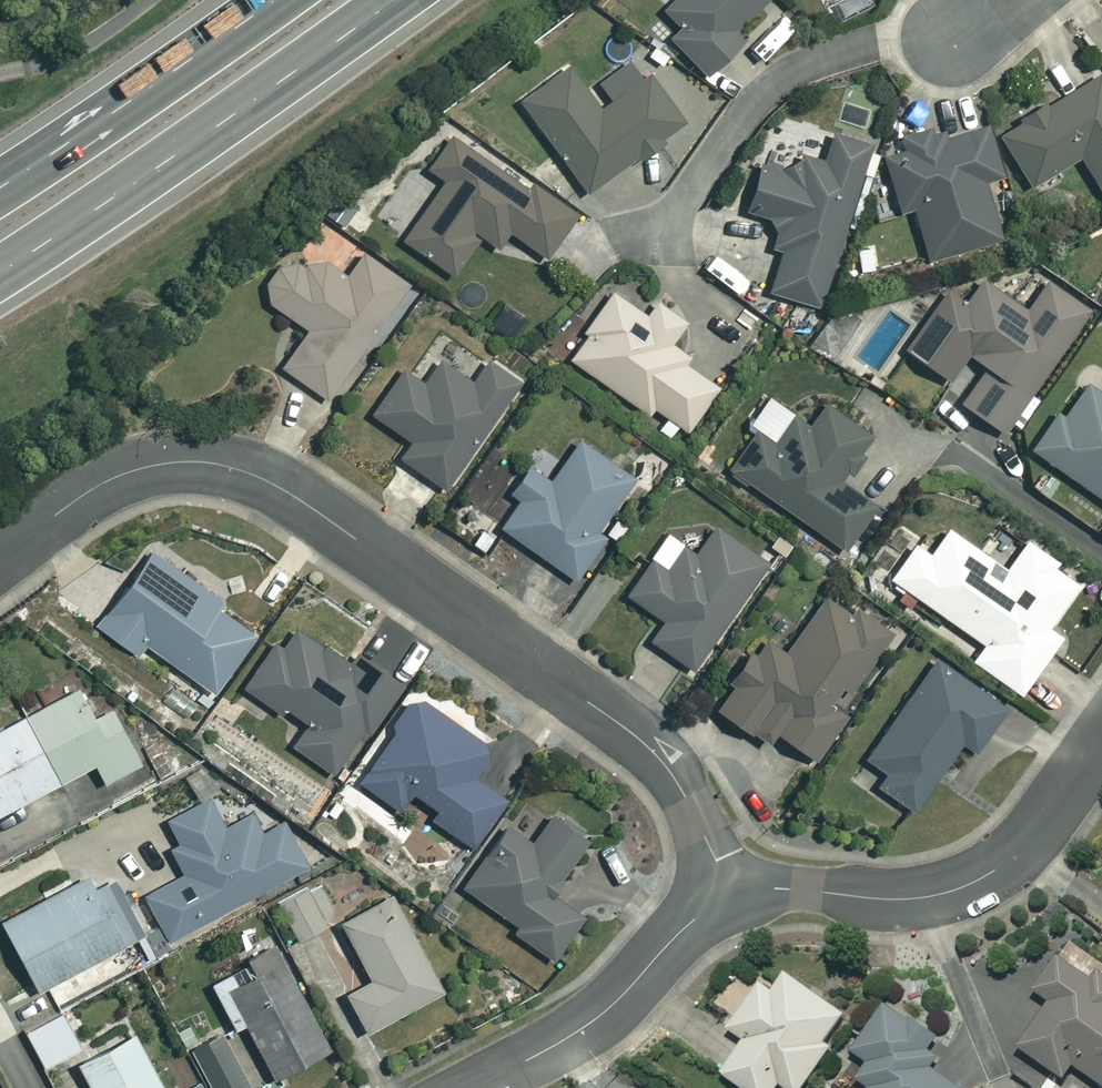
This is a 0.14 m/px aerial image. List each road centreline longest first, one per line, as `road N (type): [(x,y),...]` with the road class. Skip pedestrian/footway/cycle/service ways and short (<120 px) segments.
road 1 (residential): [(0,557),(90,491),(144,467),(207,462),(262,478),(650,749),(686,800),(731,893)]
road 2 (trunk): [(385,0),(0,264)]
road 3 (residential): [(731,893),(753,887),(884,900),(968,886),(1027,842),(1101,736)]
road 4 (residential): [(474,1087),(605,1012),(695,918),(731,893)]
road 5 (trunk): [(0,179),(254,0)]

